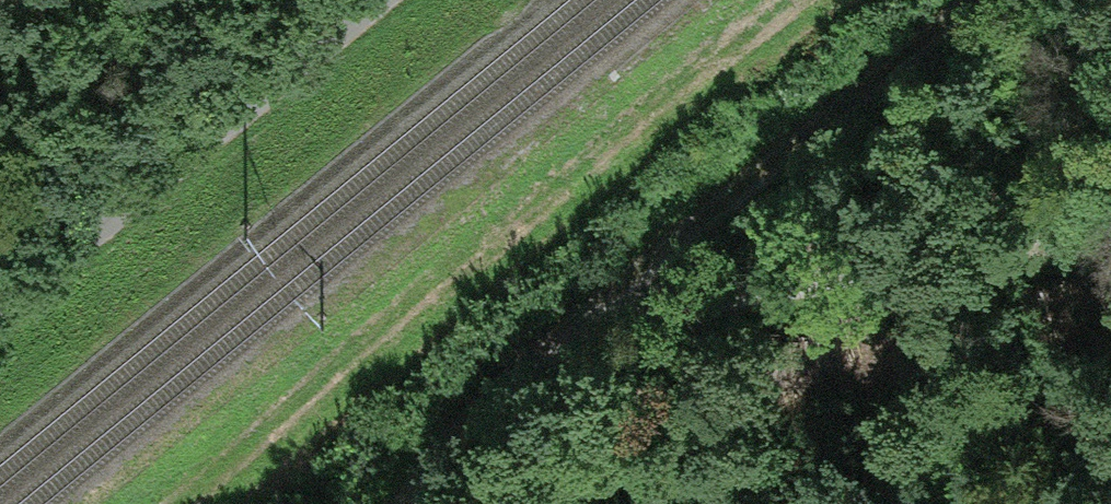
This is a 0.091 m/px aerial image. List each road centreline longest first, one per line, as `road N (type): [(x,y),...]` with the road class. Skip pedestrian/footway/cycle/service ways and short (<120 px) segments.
road 1 (track): [(409,503),(441,458),(1005,0)]
road 2 (track): [(635,302),(1110,236)]
road 3 (residential): [(0,298),(370,0)]

